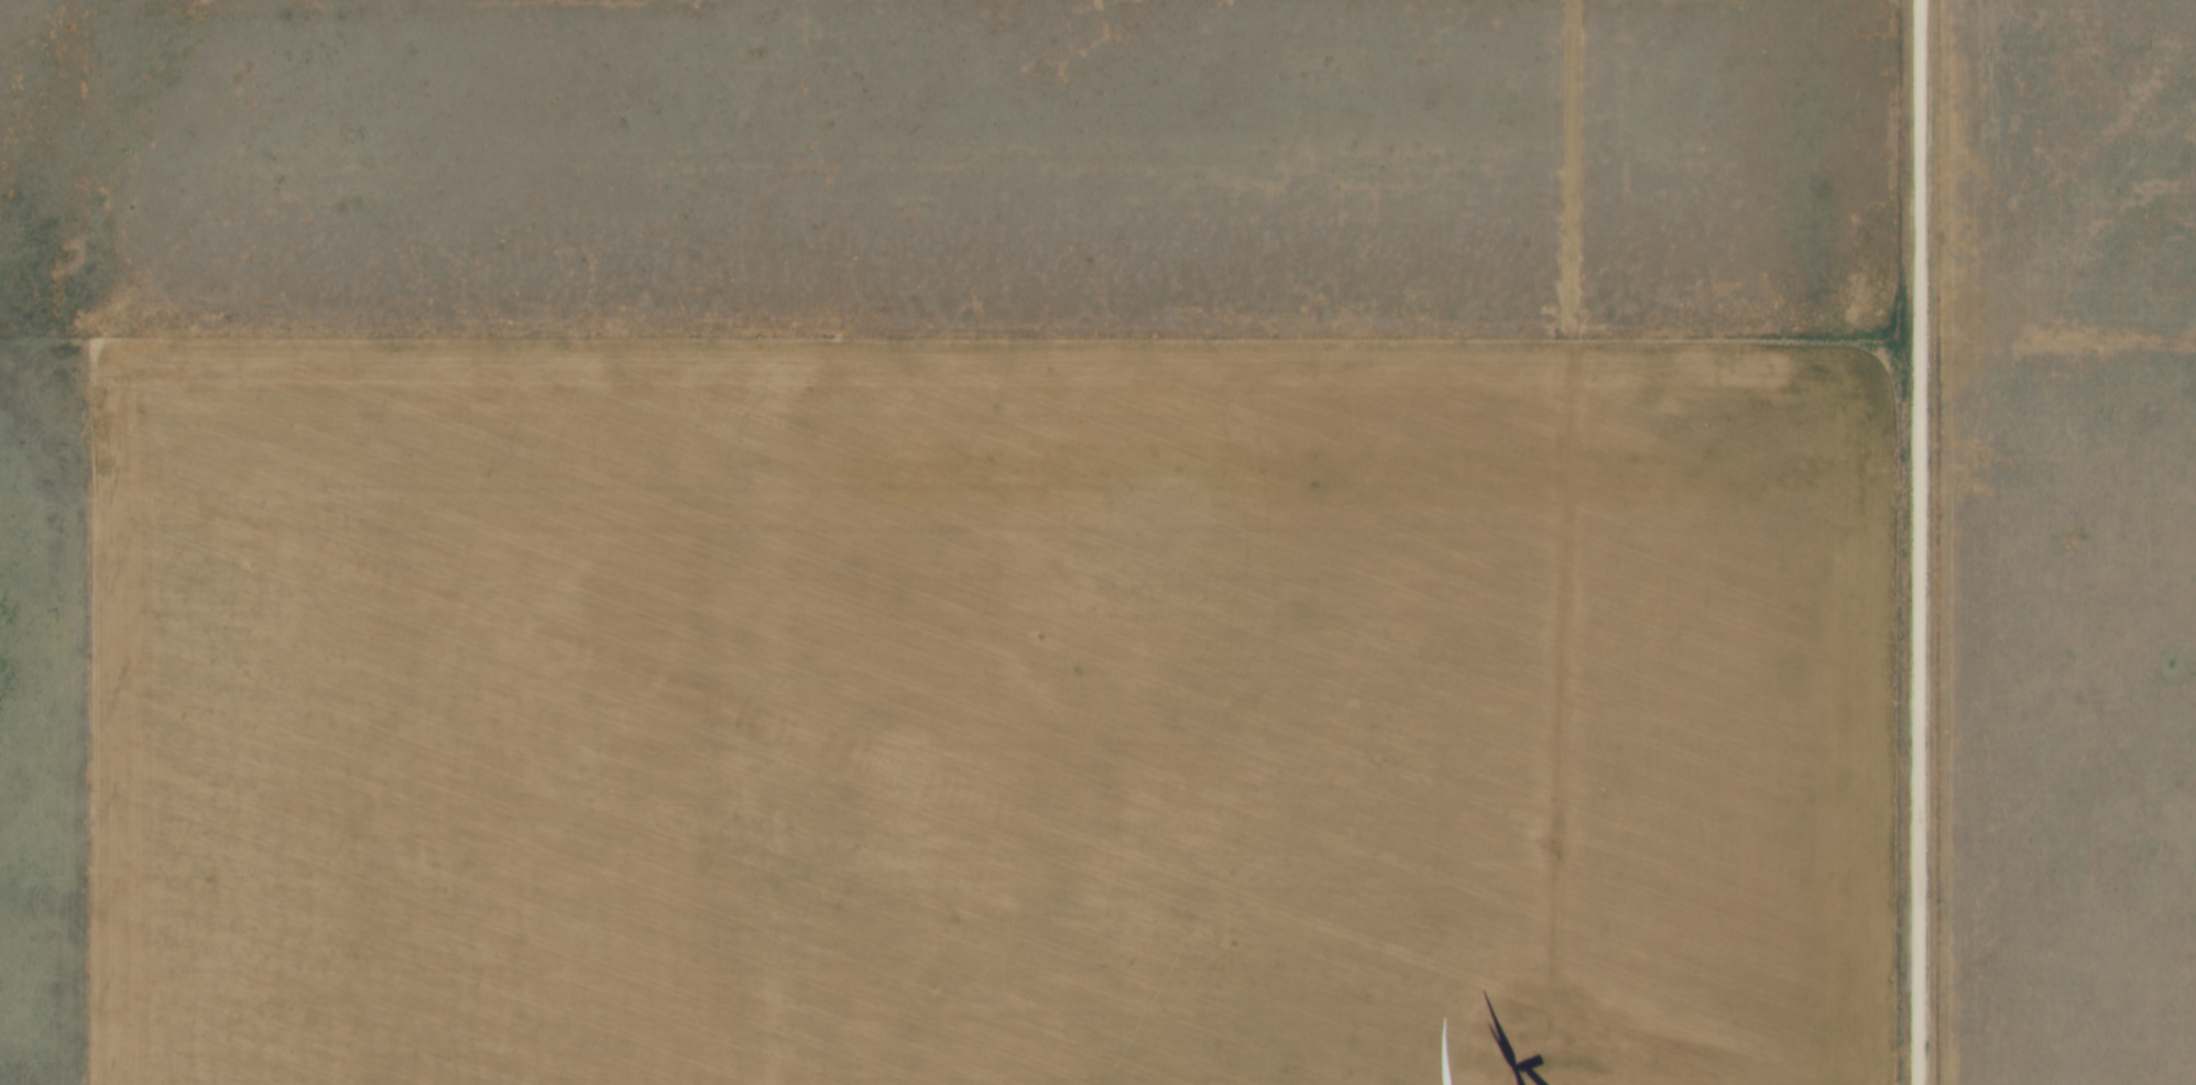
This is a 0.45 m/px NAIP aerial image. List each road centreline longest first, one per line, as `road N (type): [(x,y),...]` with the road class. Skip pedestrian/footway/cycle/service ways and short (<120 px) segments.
road 1 (residential): [(1920,1084),(1920,0)]

